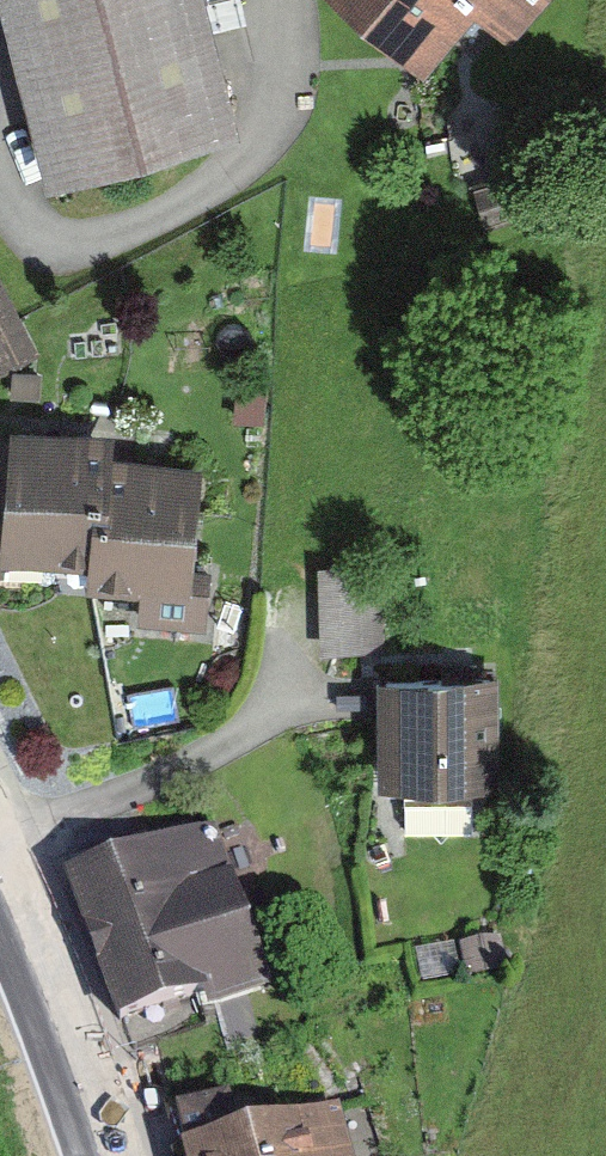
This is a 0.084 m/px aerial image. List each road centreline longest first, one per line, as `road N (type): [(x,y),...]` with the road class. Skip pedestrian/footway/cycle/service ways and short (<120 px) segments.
road 1 (tertiary): [(0,890),(100,1155)]

